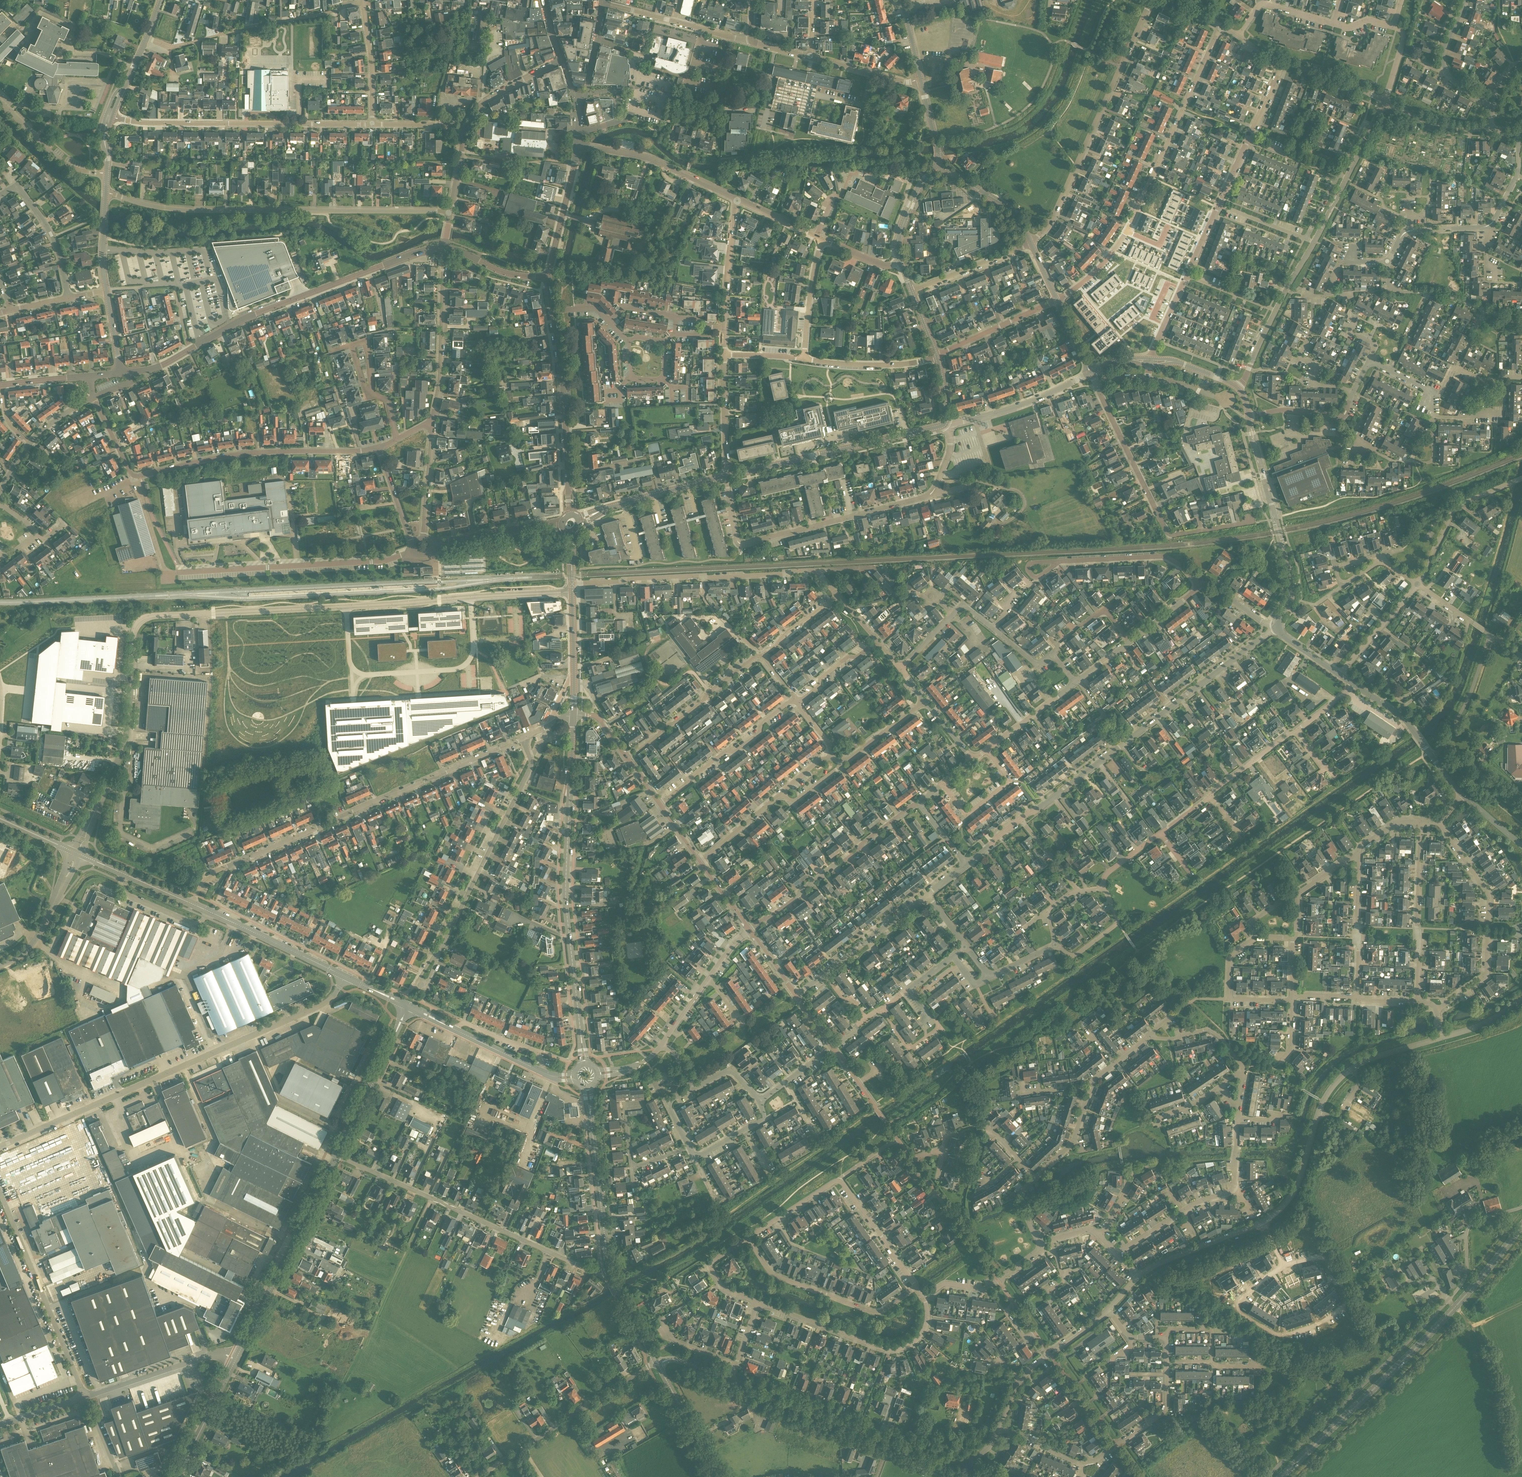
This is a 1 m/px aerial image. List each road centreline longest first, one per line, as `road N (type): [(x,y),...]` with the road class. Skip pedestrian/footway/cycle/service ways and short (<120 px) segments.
road 1 (unclassified): [(76,852),(121,746),(132,637),(143,619),(572,592)]
road 2 (unclassified): [(0,1148),(320,1006),(345,976)]
road 3 (residential): [(192,904),(215,872),(523,739)]
road 4 (residential): [(450,213),(184,210),(106,191)]
road 5 (tertiary): [(582,1037),(565,892),(574,716)]
road 6 (residential): [(609,1271),(590,1270),(334,1153)]
road 7 (residential): [(838,596),(815,571),(572,584)]
road 8 (unclassified): [(1442,1038),(1372,1059),(1337,1081),(1292,1195),(1264,1221)]
road 9 (residential): [(1030,242),(1052,220),(1151,0)]
road 10 (residential): [(726,476),(736,538),(746,544),(934,490)]
road 11 (residential): [(1282,1265),(1325,1258),(1348,1302),(1321,1326),(1284,1336),(1238,1313),(1266,1277)]
road 12 (tertiary): [(191,349),(248,316),(430,249)]
road 13 (unclassified): [(967,1461),(948,1462),(729,1381)]
road 14 (unclassified): [(1267,1476),(1448,1301)]
road 15 (residential): [(1250,522),(1169,534),(1096,385)]
road 16 (residential): [(135,475),(228,456),(379,447)]
road 17 (primary): [(1281,1476),(1455,1307)]
road 18 (residential): [(436,956),(531,767),(523,739)]
road 19 (residential): [(176,573),(411,554)]
road 20 (secondary): [(236,1359),(334,1153)]
road 21 (residential): [(1437,1009),(1485,977),(1489,896),(1439,822)]
road 22 (residential): [(1127,231),(1222,26)]
road 23 (tertiary): [(726,476),(945,423)]
road 24 (residential): [(147,38),(170,47),(362,3)]
road 25 (unclassified): [(84,1397),(0,1193)]
road 26 (tertiary): [(1276,623),(1292,584),(1249,415)]
road 27 (residential): [(759,1302),(897,1350),(924,1331),(924,1297)]
road 28 (residential): [(920,805),(749,930)]
road 29 (tertiary): [(569,516),(553,311)]
road 30 (track): [(431,1198),(371,1332),(328,1332),(320,1319)]
road 31 (residential): [(917,1288),(869,1311),(769,1273),(748,1238)]
road 32 (residential): [(1125,742),(1277,628)]
road 33 (unclassified): [(478,1476),(637,1374)]
road 34 (residential): [(1418,1002),(1420,821)]
road 35 (residential): [(433,424),(444,248)]
road 36 (residential): [(793,699),(738,752),(726,750),(660,804)]
road 37 (secondary): [(345,976),(192,904)]
road 38 (residential): [(627,759),(761,656)]
road 39 (secondary): [(609,1271),(590,1108)]
road 40 (secondary): [(334,1153),(408,1007)]
road 41 (tertiary): [(737,199),(649,158),(587,147)]
road 42 (unclassified): [(1416,585),(1458,506),(1521,476)]
road 43 (residential): [(577,132),(626,118),(638,89),(635,55),(596,39)]
road 44 (tertiary): [(1090,372),(1029,402),(945,423)]
road 45 (track): [(1507,1476),(1491,1374),(1472,1327)]
road 46 (residential): [(1199,585),(1165,556),(1058,562)]
road 47 (residential): [(998,1280),(912,1160)]
road 48 (residential): [(0,195),(18,187),(44,223),(68,298)]
road 49 (unclassified): [(0,967),(38,939),(76,852)]
road 50 (residential): [(1357,996),(1359,854)]
road 51 (residential): [(1293,1001),(1229,999),(1231,957),(1259,936)]
road 52 (residential): [(1353,392),(1314,385),(1314,365),(1299,357),(1312,329),(1313,297)]
road 53 (unclassified): [(1264,1221),(1139,1275)]
road 54 (unclassified): [(1448,1301),(1467,1271),(1469,1226),(1521,1207)]
road 55 (tertiary): [(547,278),(576,146)]
road 56 (residential): [(246,123),(112,116)]
road 57 (residential): [(803,359),(883,365),(936,355)]
road 58 (unclassified): [(84,1397),(211,1355)]
road 59 (residential): [(942,784),(967,815),(989,798),(1010,780),(986,751)]
road 60 (residential): [(936,355),(1057,300)]
road 61 (residential): [(1233,1189),(1118,1254)]
road 62 (residential): [(917,1288),(840,1181)]
road 63 (residential): [(106,174),(69,166),(0,103)]
road 64 (secondary): [(178,1476),(236,1359)]
road 65 (residential): [(825,973),(928,894)]
road 66 (residential): [(724,328),(737,199)]
road 67 (residential): [(1021,818),(1125,742)]
road 68 (residential): [(435,544),(562,523)]
road 69 (residential): [(911,291),(1030,242)]
road 70 (secondary): [(717,1476),(658,1363)]
road 71 (residential): [(562,61),(485,101),(460,133)]
road 72 (secondary): [(192,904),(76,852)]
road 73 (residential): [(603,3),(725,35)]
road 74 (unclassified): [(1030,242),(1012,211),(936,165)]
road 75 (residential): [(1485,310),(1437,293),(1394,290),(1389,262)]
road 76 (residential): [(726,476),(724,354)]
road 77 (track): [(1007,522),(1025,506),(1020,492),(938,481)]
road 78 (residential): [(372,124),(362,3)]
road 79 (residential): [(803,359),(823,240)]

